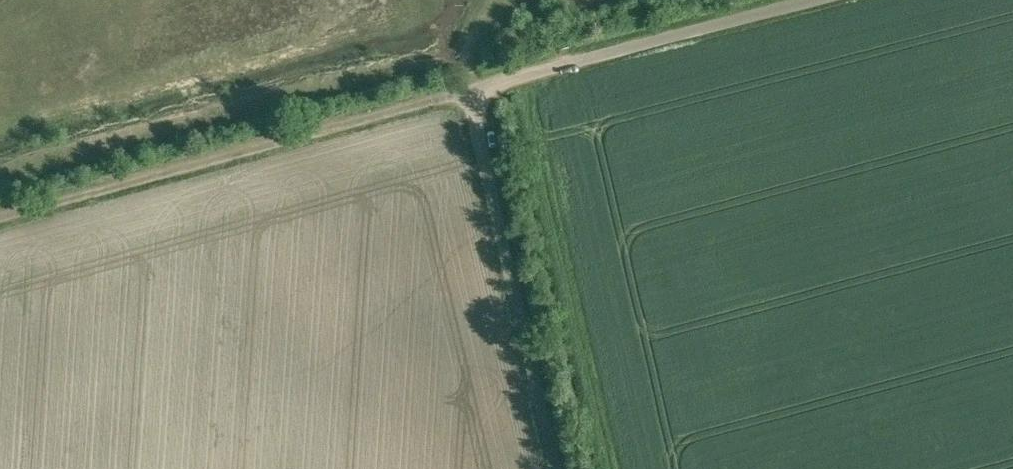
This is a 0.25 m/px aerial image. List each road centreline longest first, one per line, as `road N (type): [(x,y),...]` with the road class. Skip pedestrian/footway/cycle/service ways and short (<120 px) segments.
road 1 (unclassified): [(806,0),(465,90),(554,468)]
road 2 (track): [(0,213),(465,90)]

